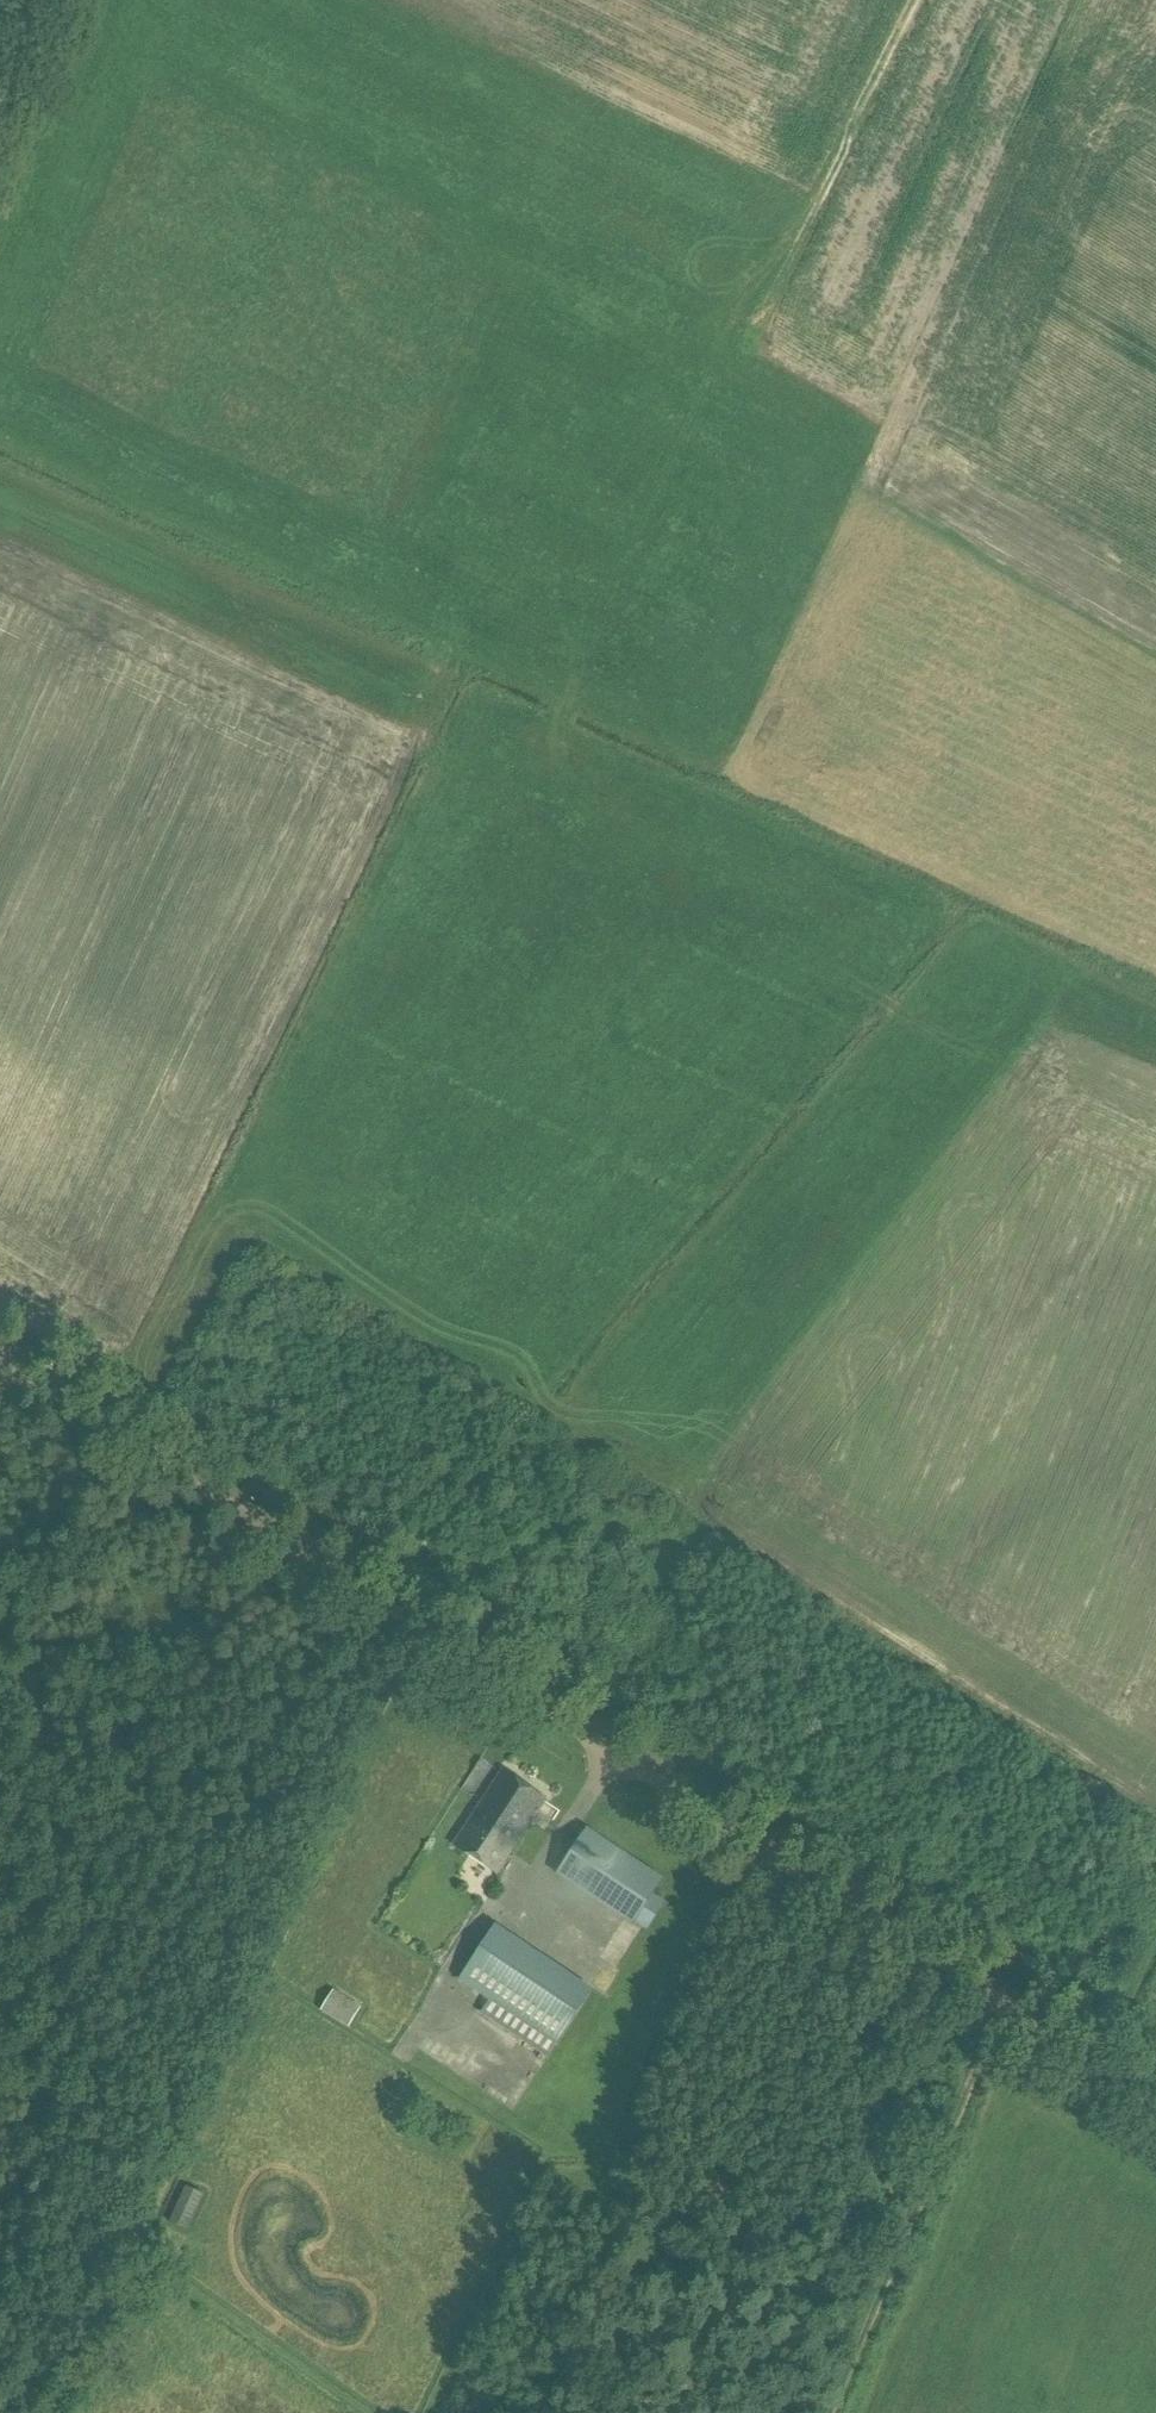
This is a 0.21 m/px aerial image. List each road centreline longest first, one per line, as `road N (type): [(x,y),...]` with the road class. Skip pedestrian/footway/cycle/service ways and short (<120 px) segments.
road 1 (unclassified): [(1155,2101),(656,1771),(0,1356)]

